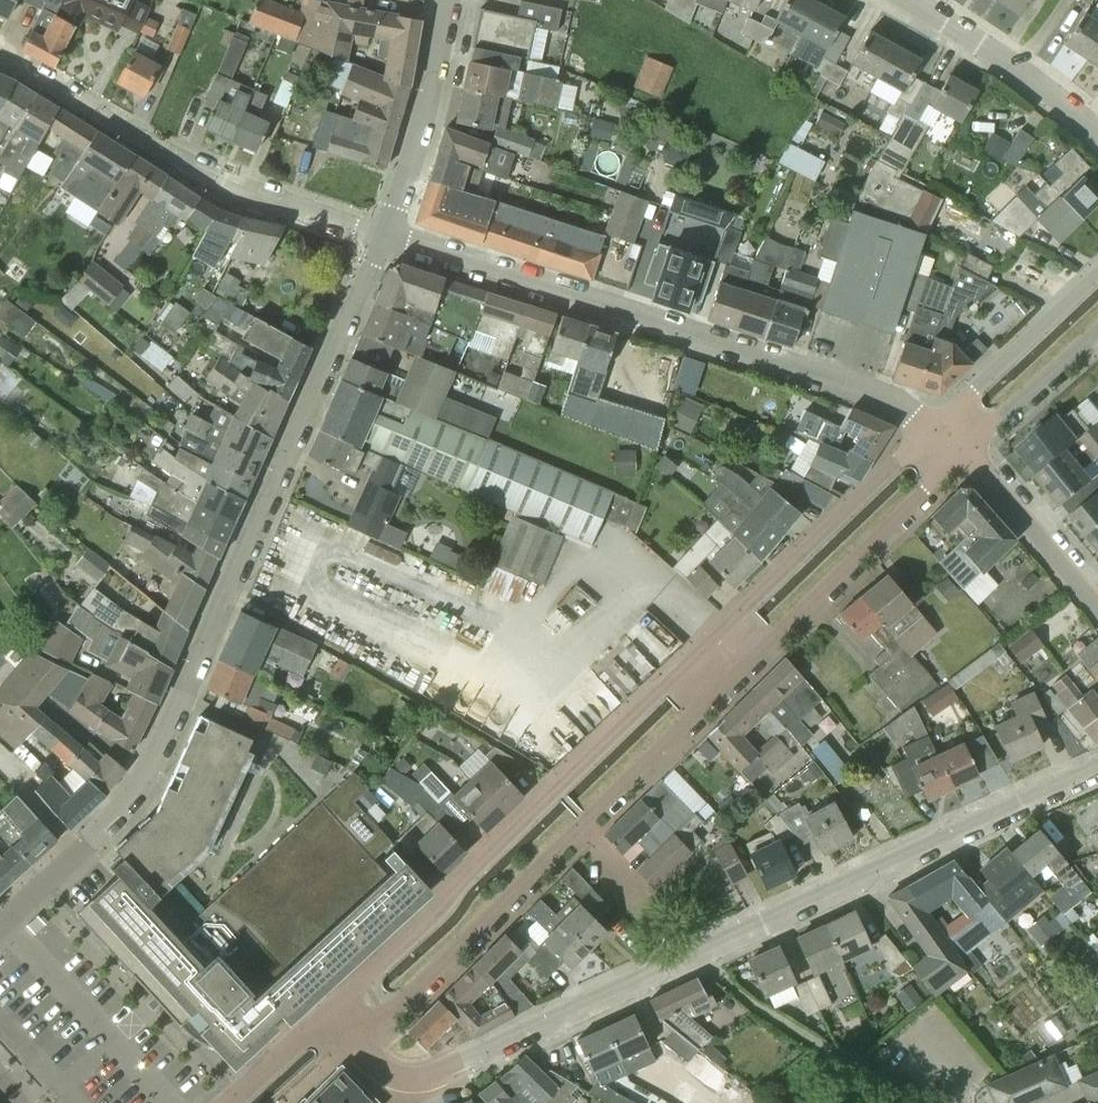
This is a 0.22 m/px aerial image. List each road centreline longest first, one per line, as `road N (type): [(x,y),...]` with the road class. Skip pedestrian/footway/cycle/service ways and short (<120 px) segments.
road 1 (residential): [(359,1045),(963,448)]
road 2 (residential): [(935,427),(331,1012)]
road 3 (residential): [(359,1045),(393,1077),(443,1069),(1097,765)]
road 4 (residential): [(0,925),(135,793),(381,239)]
road 5 (residential): [(935,427),(878,397),(381,239)]
road 6 (residential): [(0,67),(208,184),(381,239)]
road 7 (residential): [(381,239),(419,130),(447,0)]
road 8 (residential): [(1097,135),(1001,59),(903,0)]
road 9 (residential): [(1097,273),(935,427)]
road 10 (residential): [(1097,605),(963,448)]
road 11 (residential): [(963,448),(1097,329)]
road 12 (residential): [(228,1102),(331,1012)]

